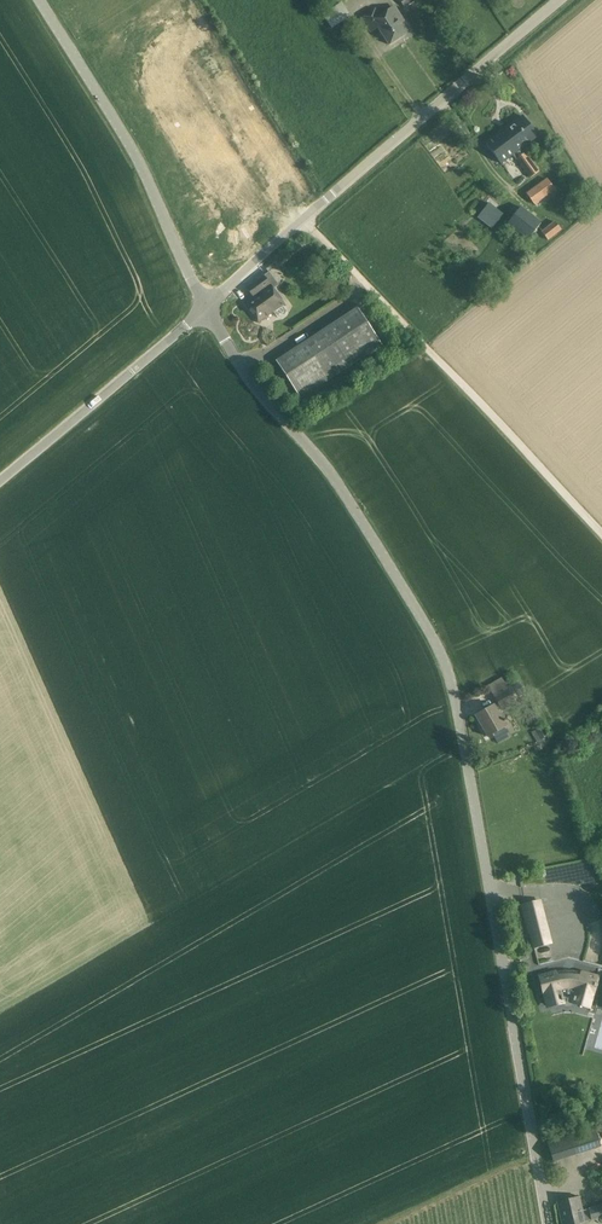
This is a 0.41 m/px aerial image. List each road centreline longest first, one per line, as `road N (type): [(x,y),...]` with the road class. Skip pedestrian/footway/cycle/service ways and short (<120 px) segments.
road 1 (unclassified): [(546,1223),(451,693),(426,631),(329,473),(258,398),(206,309)]
road 2 (unclassified): [(206,309),(559,0)]
road 3 (track): [(305,218),(601,524)]
road 4 (unclassified): [(206,309),(127,141),(38,0)]
road 5 (unclassified): [(0,483),(206,309)]

